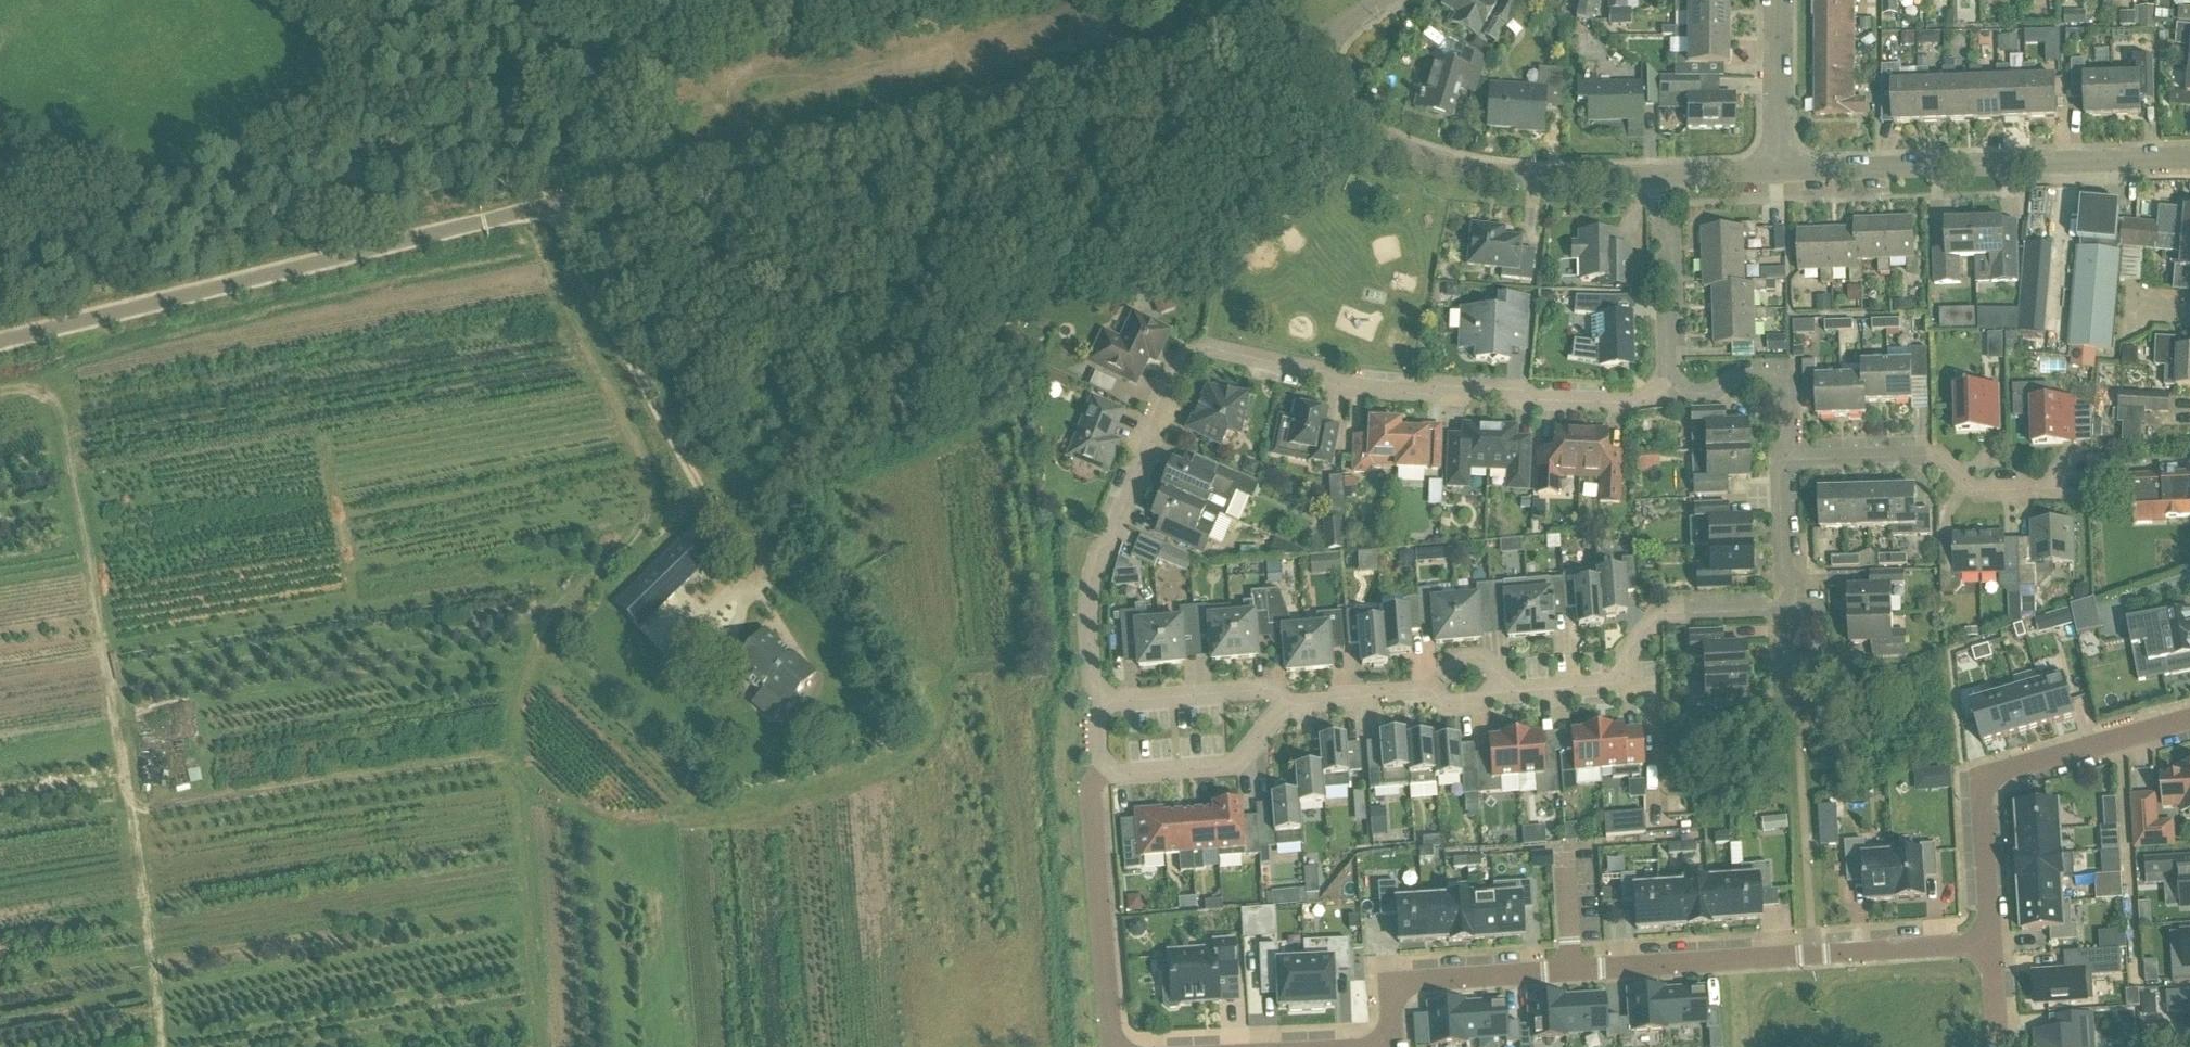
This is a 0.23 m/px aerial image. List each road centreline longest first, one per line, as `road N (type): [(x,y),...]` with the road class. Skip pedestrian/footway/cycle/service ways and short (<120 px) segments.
road 1 (unclassified): [(0,343),(1247,30),(1285,32),(1306,43)]
road 2 (residential): [(1095,703),(1085,600),(1094,560),(1178,363),(1197,346),(1224,346),(1372,392),(1631,405),(1669,381)]
road 3 (residential): [(1993,942),(1422,979),(1402,988),(1381,1046)]
road 4 (track): [(547,201),(744,567)]
road 5 (residential): [(1776,170),(2189,159)]
road 6 (residential): [(1663,176),(1527,178),(1420,156),(1366,128),(1306,43)]
road 7 (residential): [(2189,722),(2001,773),(1985,785),(1993,942)]
road 8 (residential): [(2062,489),(1978,493),(1929,456),(1787,460)]
road 9 (residential): [(1117,1046),(1100,776)]
road 10 (residential): [(1291,702),(1233,768),(1100,776)]
road 11 (residential): [(1669,381),(1685,391),(1726,392),(1763,371),(1786,379),(1787,460)]
road 12 (residential): [(1669,381),(1667,322),(1676,303),(1663,176)]
road 13 (residential): [(1291,702),(1272,691),(1095,703)]
road 14 (residential): [(1635,661),(1636,645),(1662,617),(1789,611)]
road 15 (residential): [(1776,170),(1777,0)]
road 16 (residential): [(1655,814),(1653,699),(1635,661)]
road 17 (residential): [(1787,460),(1789,611)]
road 18 (residential): [(1436,688),(1291,702)]
road 19 (residential): [(1520,688),(1611,686),(1635,661)]

